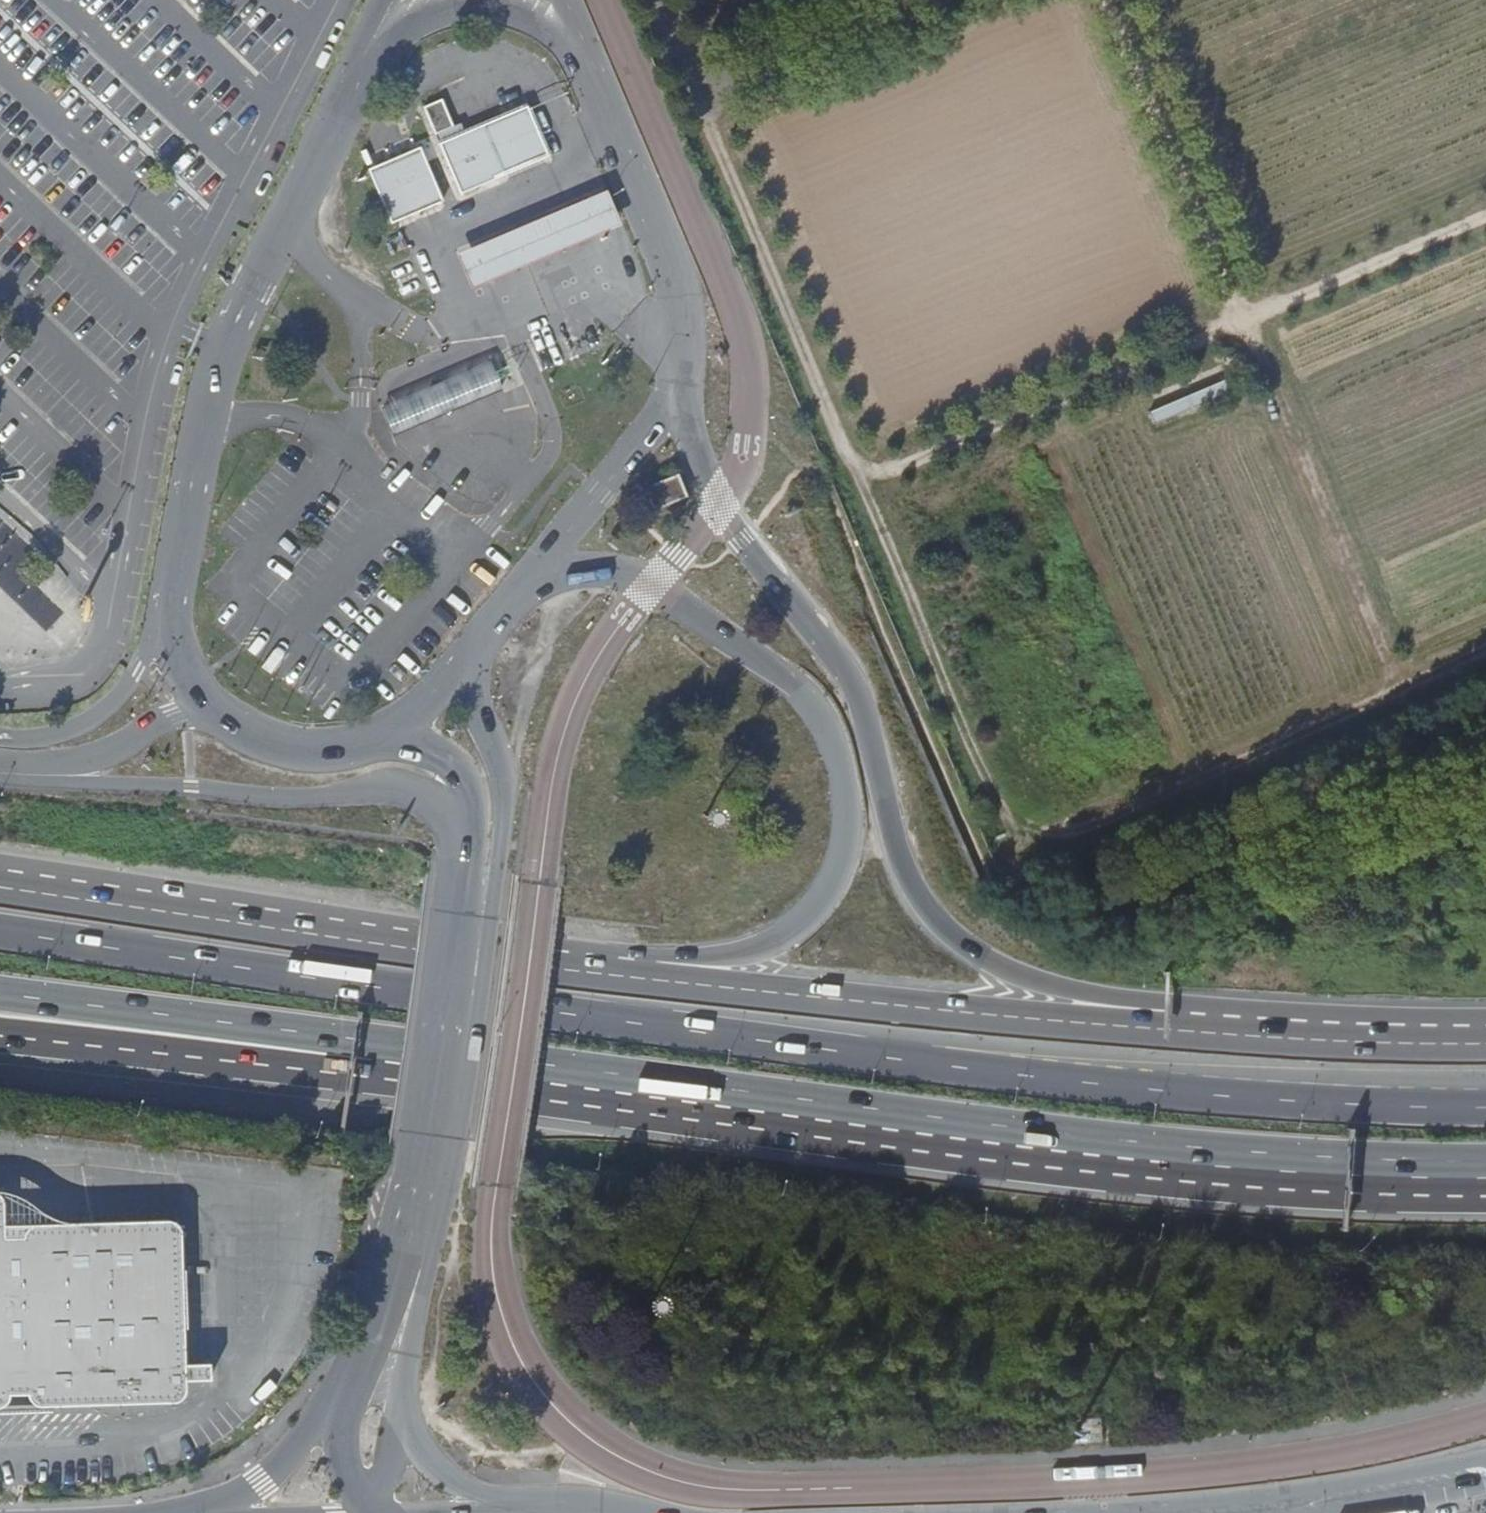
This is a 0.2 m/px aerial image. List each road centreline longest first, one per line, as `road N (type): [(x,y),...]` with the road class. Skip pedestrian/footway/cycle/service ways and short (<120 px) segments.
road 1 (trunk): [(1485,1106),(1374,1105),(996,1073),(0,932)]
road 2 (trunk): [(392,1062),(1160,1163),(1485,1178)]
road 3 (trunk): [(1221,1034),(1188,1006),(1003,969),(940,922),(902,861),(856,681),(718,509)]
road 4 (track): [(1403,699),(1102,0)]
road 5 (track): [(859,484),(1485,211)]
road 6 (trunk): [(651,588),(809,698),(837,749),(846,830),(826,894),(791,931),(746,951),(651,955),(605,975)]
road 7 (trunk): [(1221,1034),(605,975)]
road 8 (tertiary): [(378,41),(225,352),(167,615)]
road 9 (trunk): [(605,975),(0,886)]
road 10 (tertiary): [(33,772),(279,797),(412,789),(443,808),(463,839)]
road 11 (trunk): [(0,993),(343,1038),(392,1062)]
road 12 (trunk): [(0,1036),(352,1074),(392,1062)]
road 13 (tertiary): [(682,379),(685,333),(674,273),(580,39)]
road 14 (secondary): [(1192,1512),(1340,1499),(1485,1472)]
road 15 (tertiary): [(467,920),(496,890),(506,782),(464,659)]
road 16 (trunk): [(1485,1043),(1221,1034)]
road 17 (tertiary): [(467,920),(435,1175)]
road 18 (tertiary): [(404,1421),(435,1175)]
road 19 (tertiary): [(435,1175),(339,1403)]
road 20 (tertiary): [(538,572),(682,379)]
road 21 (tertiary): [(167,615),(137,671),(96,717),(61,733),(0,736)]
road 22 (tertiary): [(580,39),(515,10),(469,3),(429,10),(378,41)]
road 23 (tertiary): [(33,772),(94,757),(212,705)]
road 24 (tertiary): [(212,705),(278,745),(348,749),(385,738)]
road 25 (tertiary): [(339,1403),(261,1482),(213,1512)]
road 26 (tertiary): [(385,738),(437,754),(460,773),(470,797),(463,839)]
road 27 (tertiary): [(522,1510),(441,1471),(404,1421)]
road 28 (tertiary): [(718,509),(697,457),(682,379)]
road 29 (secondary): [(522,1510),(400,1512)]

